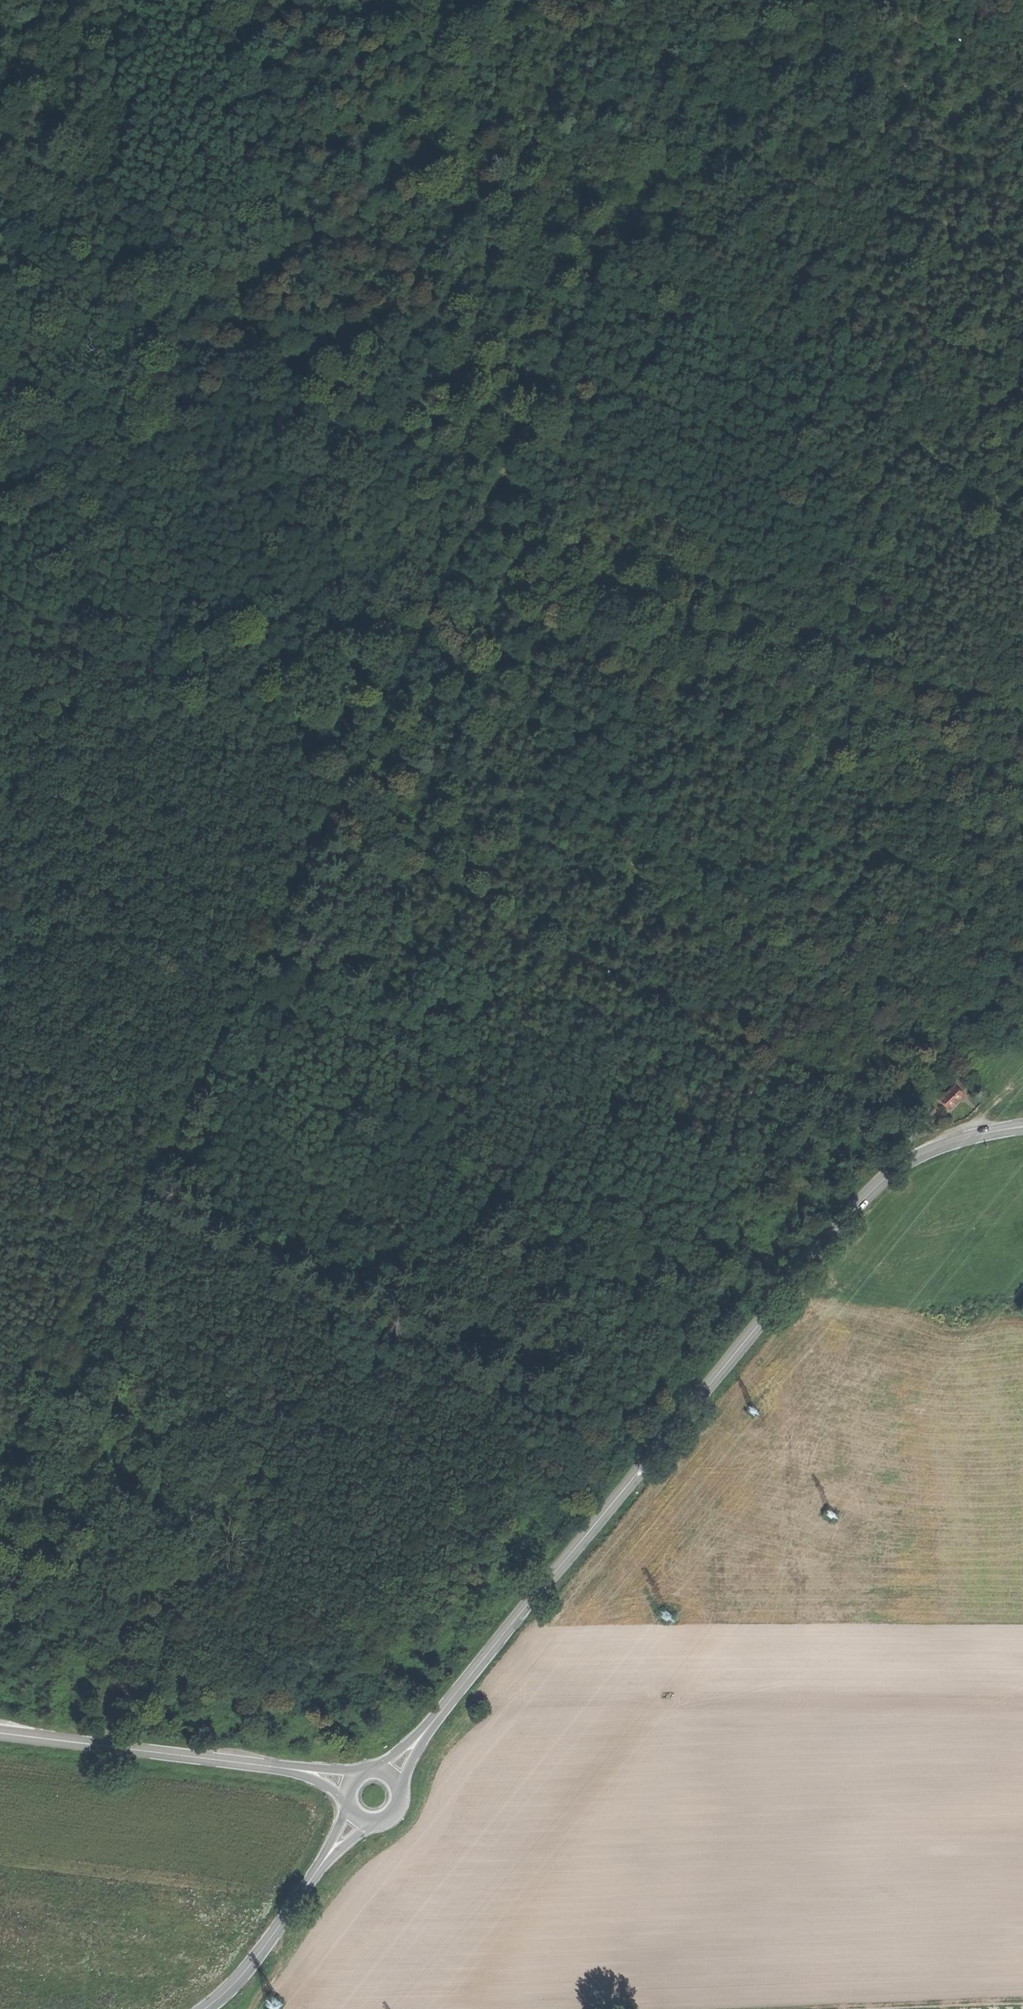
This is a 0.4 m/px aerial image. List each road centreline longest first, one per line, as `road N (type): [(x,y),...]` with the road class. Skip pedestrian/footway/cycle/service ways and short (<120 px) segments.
road 1 (secondary): [(388,1776),(874,1171),(970,1135),(1022,1127)]
road 2 (track): [(0,595),(319,762),(559,333)]
road 3 (track): [(319,762),(0,1483)]
road 4 (track): [(485,466),(1022,742)]
road 5 (tertiary): [(0,1734),(190,1753),(352,1782)]
road 6 (secondary): [(204,2008),(241,1984),(359,1818)]

